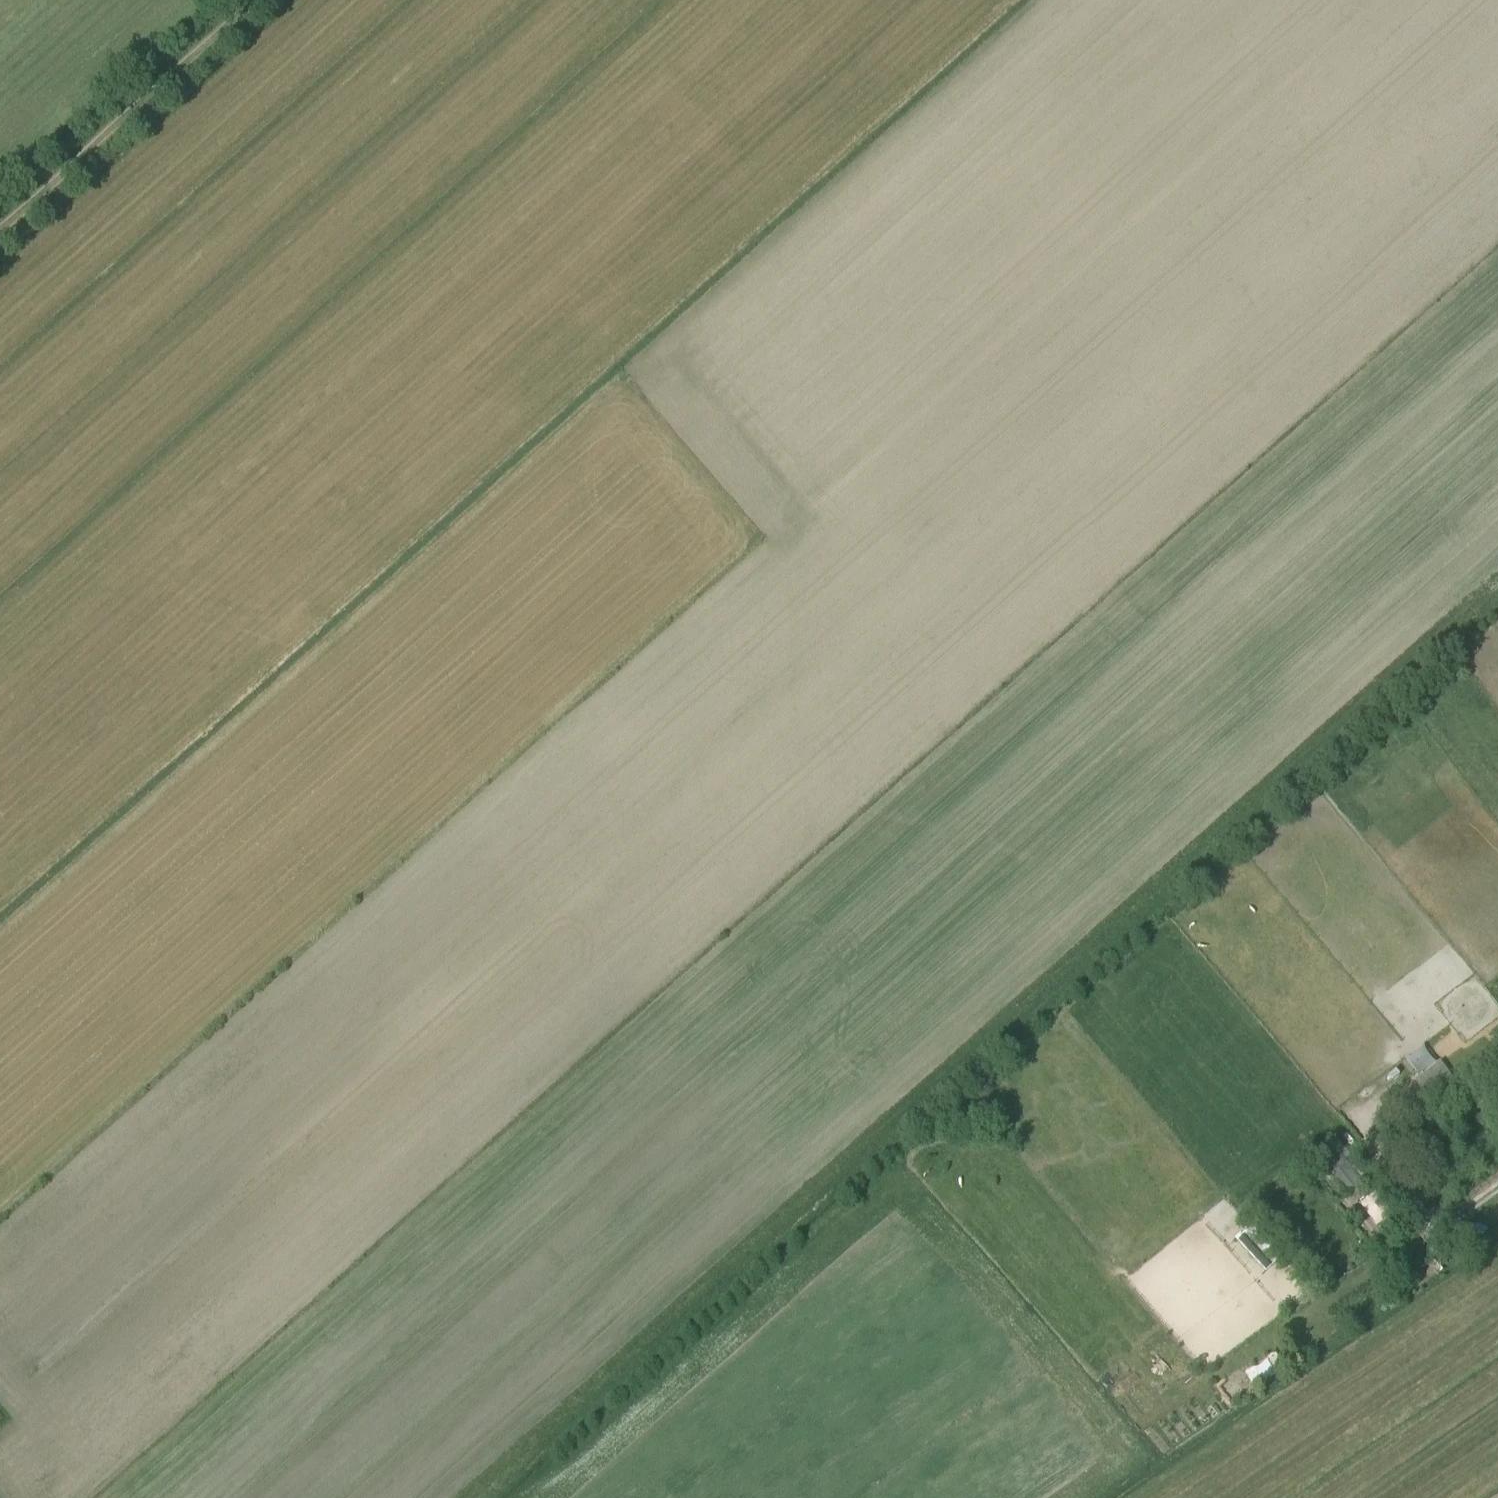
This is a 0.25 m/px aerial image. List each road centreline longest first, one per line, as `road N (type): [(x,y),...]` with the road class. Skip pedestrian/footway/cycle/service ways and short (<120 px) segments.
road 1 (track): [(256,0),(0,230)]
road 2 (track): [(1497,1191),(1324,1310),(1297,1315),(1273,1296)]

